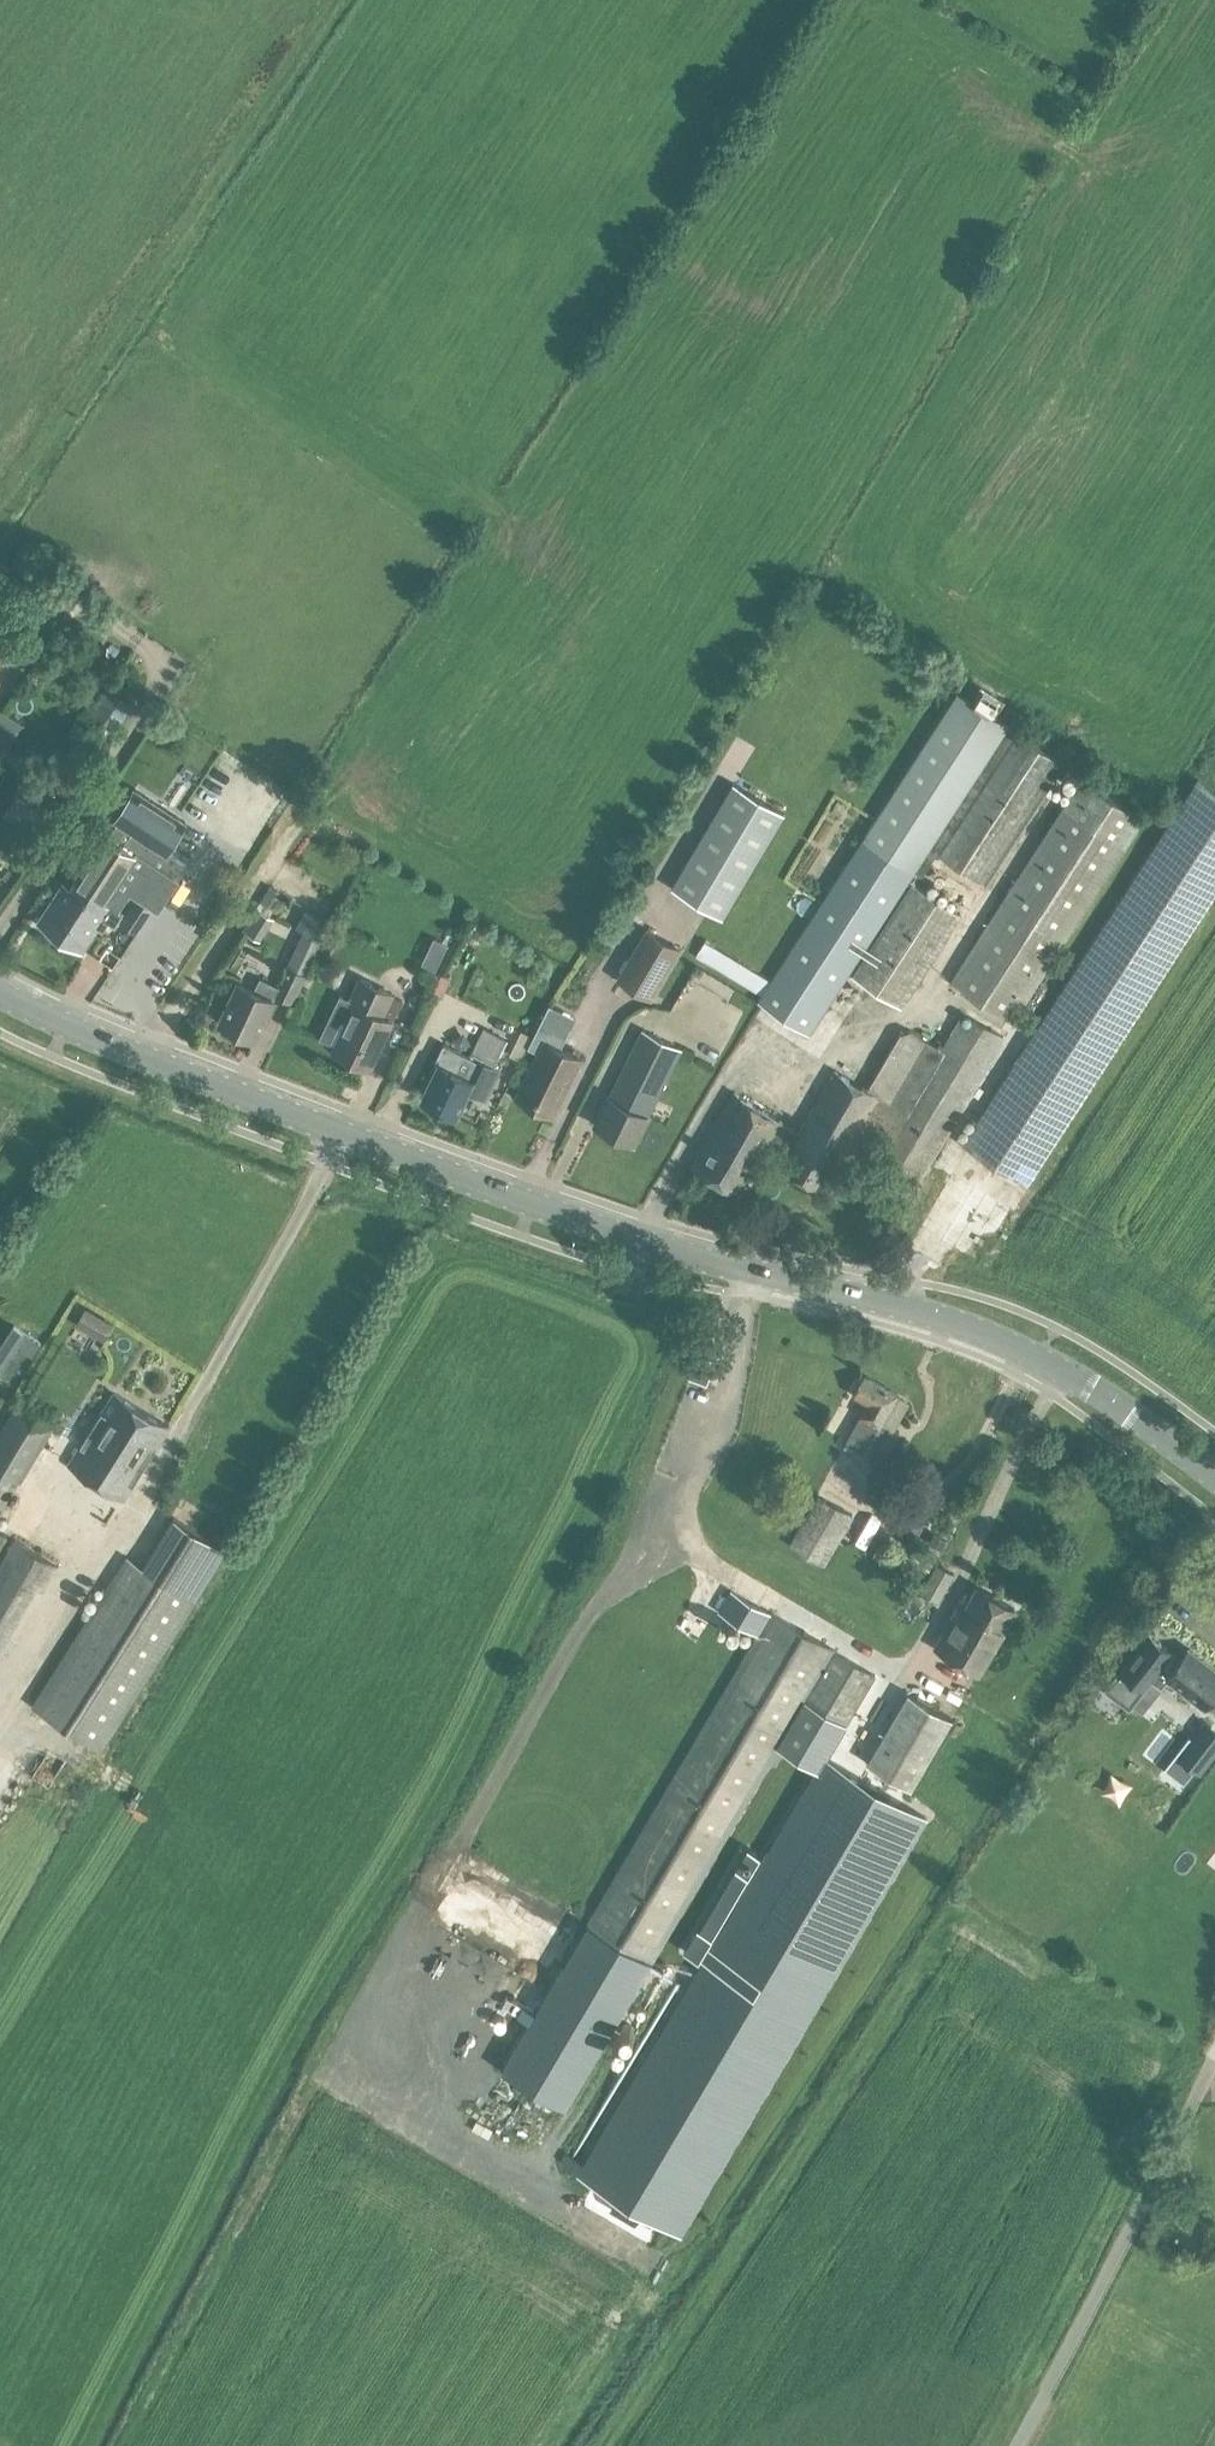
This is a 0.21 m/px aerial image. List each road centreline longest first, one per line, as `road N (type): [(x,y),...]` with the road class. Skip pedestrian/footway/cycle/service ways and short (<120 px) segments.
road 1 (secondary): [(1214,1477),(1089,1384),(999,1339),(644,1243),(263,1105),(0,994)]

